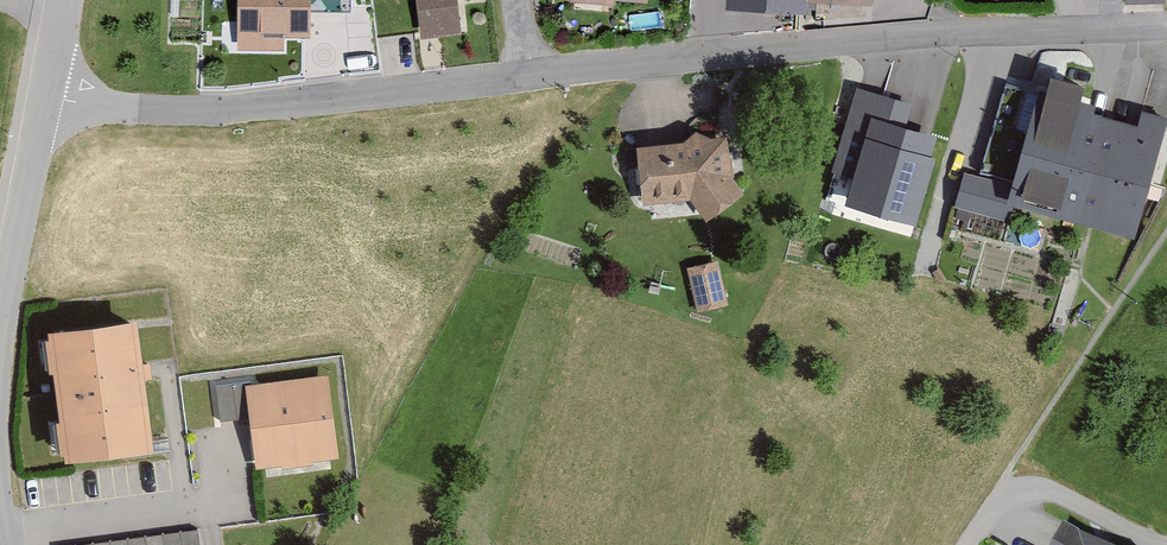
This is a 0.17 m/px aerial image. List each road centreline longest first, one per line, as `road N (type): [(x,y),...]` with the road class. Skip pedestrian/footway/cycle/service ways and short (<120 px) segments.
road 1 (unclassified): [(1112,31),(795,49),(522,81)]
road 2 (unclassified): [(522,81),(209,115),(50,100)]
road 3 (unclassified): [(0,322),(50,100)]

